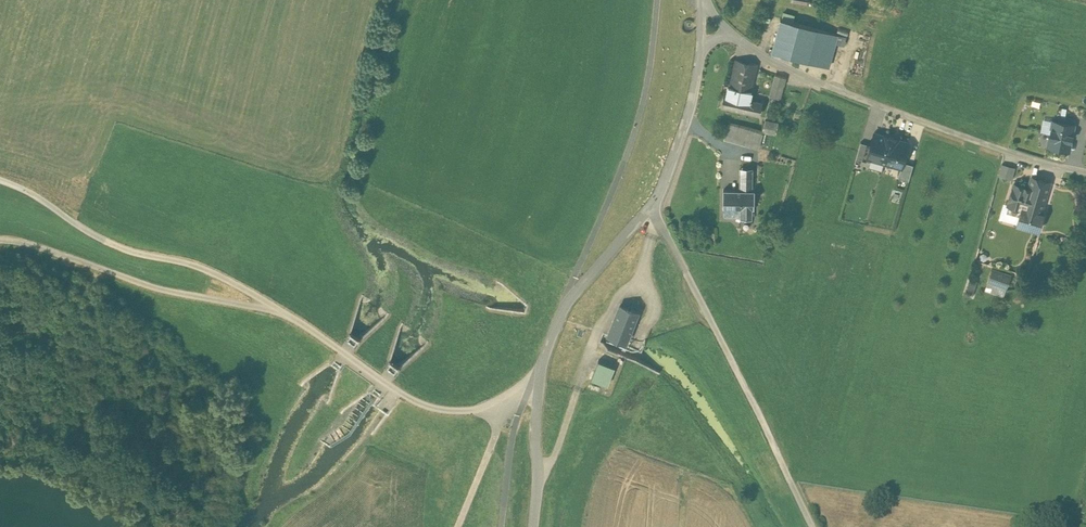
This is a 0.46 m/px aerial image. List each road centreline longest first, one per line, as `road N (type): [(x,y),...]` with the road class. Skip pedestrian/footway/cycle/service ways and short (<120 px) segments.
road 1 (unclassified): [(0,241),(147,285),(277,306),(431,404),(497,401),(529,384),(549,341)]
road 2 (unclassified): [(1085,173),(1007,153),(783,69),(732,36)]
road 3 (track): [(647,213),(674,248),(813,526)]
road 4 (unclassified): [(549,341),(562,307),(659,194),(702,45)]
road 5 (track): [(28,189),(113,243),(200,263),(277,306)]
road 6 (unclassified): [(532,526),(537,394),(549,341)]
road 7 (track): [(529,384),(496,428),(457,526)]

